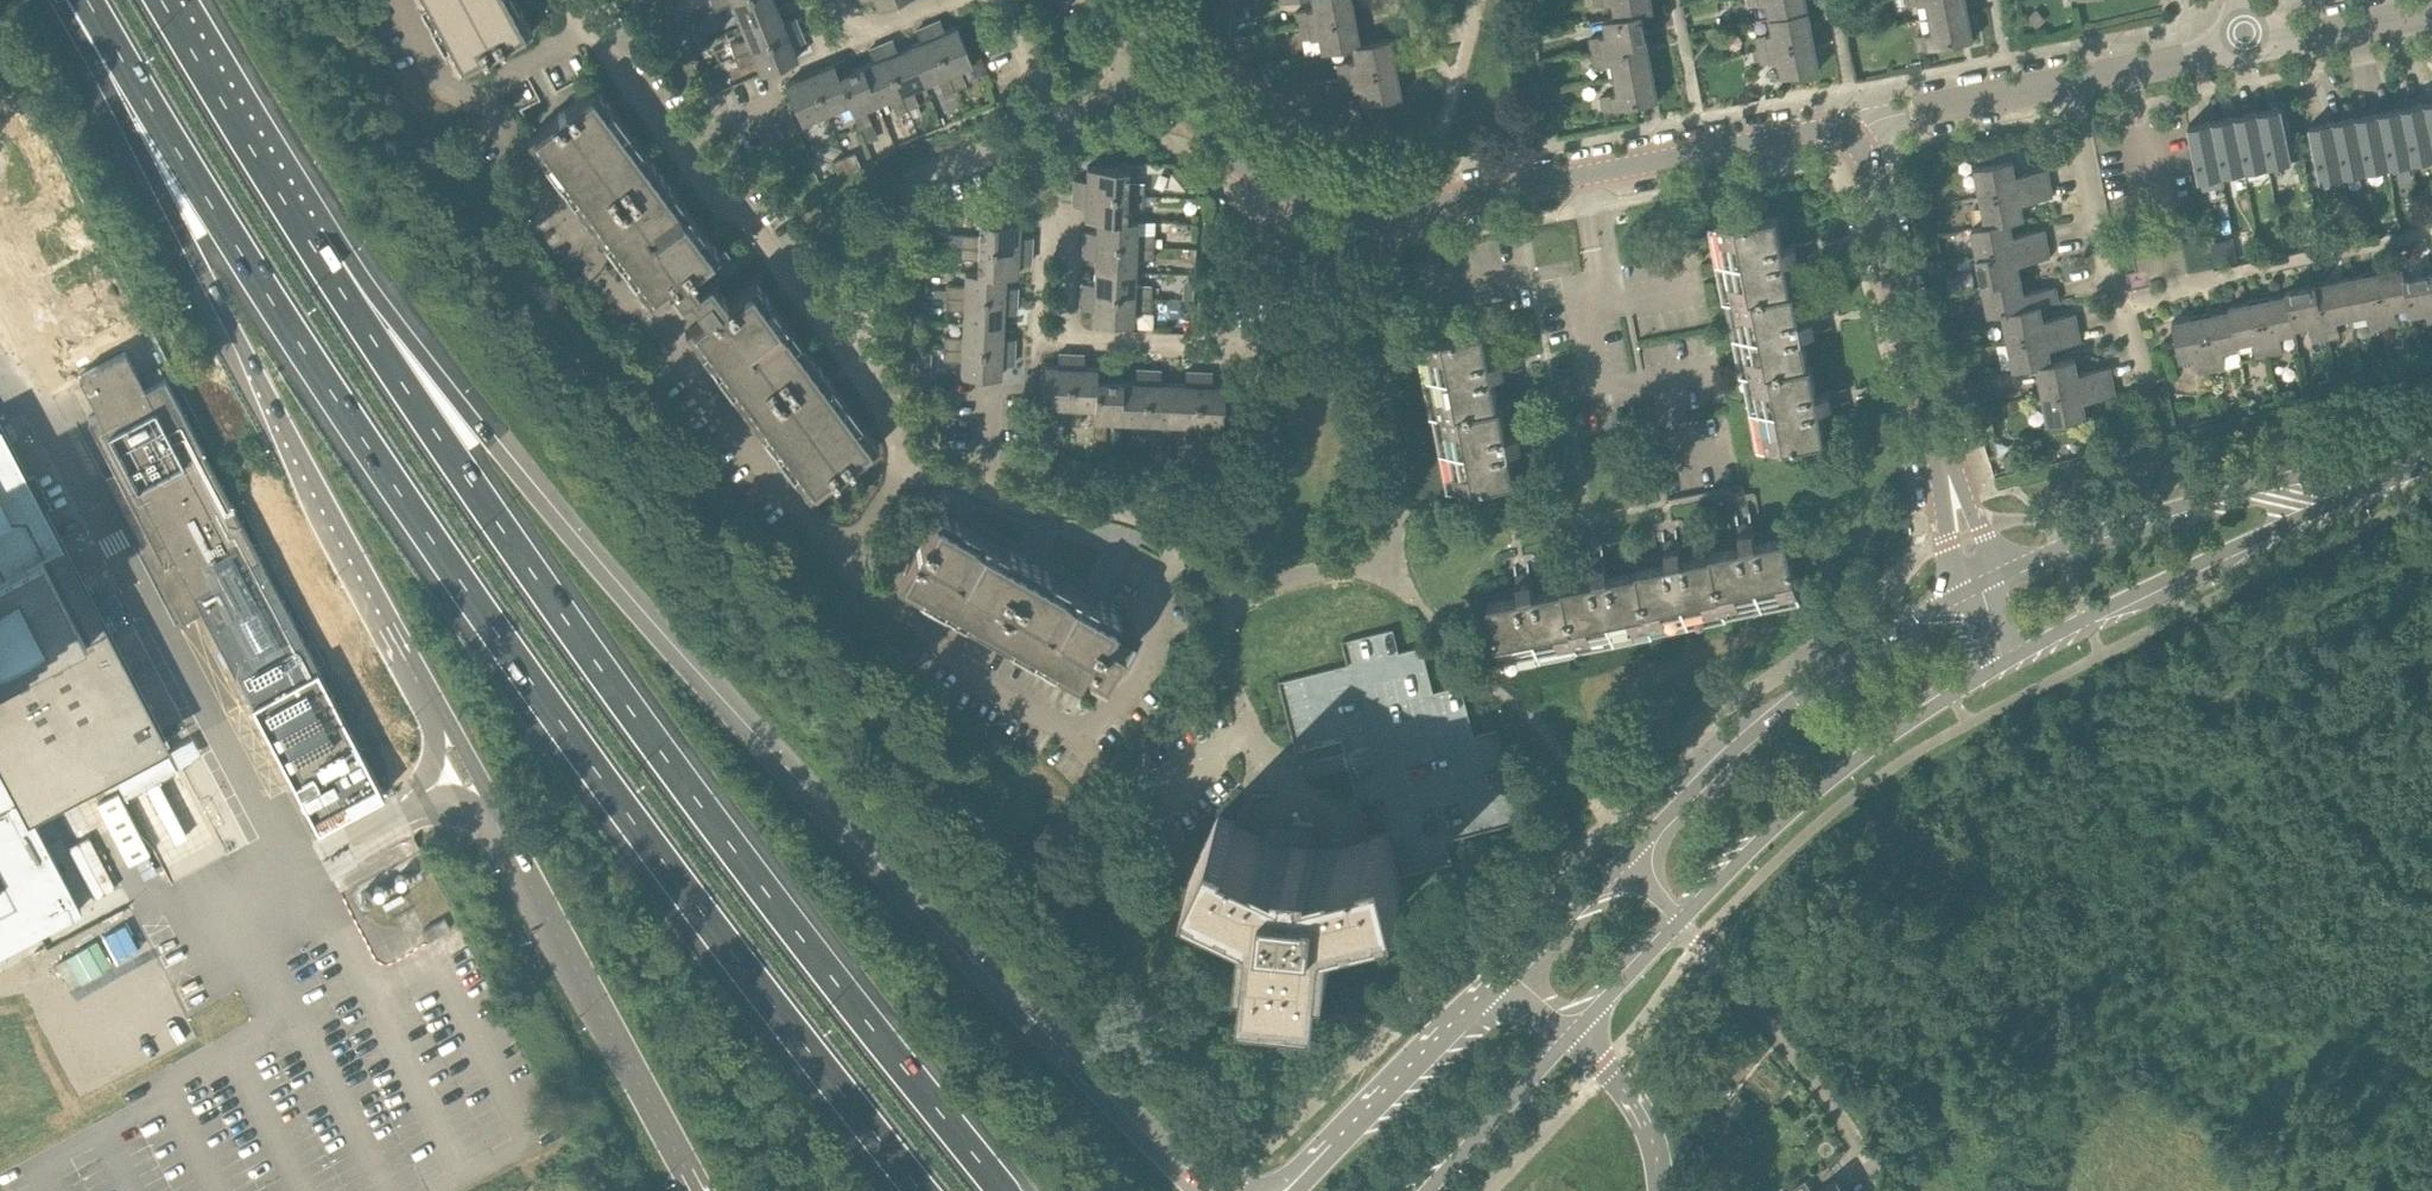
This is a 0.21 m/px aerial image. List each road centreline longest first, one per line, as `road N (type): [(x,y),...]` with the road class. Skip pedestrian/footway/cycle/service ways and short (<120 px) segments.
road 1 (trunk): [(86,0),(306,355),(536,689),(922,1190)]
road 2 (trunk): [(82,0),(188,243),(256,375),(706,1190)]
road 3 (trunk): [(1193,1190),(810,804),(310,248)]
road 4 (trunk): [(1006,1190),(466,489),(310,248)]
road 5 (residential): [(1390,319),(1275,342),(1075,336),(1070,223),(1057,222),(1031,148)]
road 6 (residential): [(1859,143),(1821,130),(1389,211)]
road 7 (tertiary): [(2431,446),(2176,509),(1980,585)]
road 8 (tertiary): [(2004,662),(2218,551),(2431,463)]
road 9 (residential): [(1980,585),(1859,143)]
road 10 (tertiary): [(1980,585),(1808,690),(1631,855)]
road 11 (tertiary): [(1680,918),(1845,768),(2004,662)]
road 12 (residential): [(1859,143),(1902,112),(2248,45)]
road 13 (residential): [(1240,598),(1330,570),(1375,565),(1393,536),(1401,485),(1383,392),(1390,319)]
road 14 (residential): [(1240,598),(1181,549),(1114,512),(1023,509),(910,467)]
road 15 (unclassified): [(1879,1190),(1781,1038),(1680,918)]
road 16 (residential): [(853,359),(885,223),(900,195),(930,170),(1007,146),(1031,148)]
road 17 (tertiary): [(1506,981),(1294,1190)]
road 18 (residential): [(1389,211),(1293,196),(1244,169),(1150,63)]
road 19 (trunk): [(310,248),(163,0)]
road 20 (residential): [(853,359),(675,145)]
road 21 (residential): [(675,145),(778,102),(777,77),(855,38)]
road 22 (tertiary): [(1426,1190),(1568,1036)]
road 23 (trunk): [(1662,1190),(1659,1147),(1642,1109),(1568,1036)]
road 24 (residential): [(2248,45),(2431,11)]
road 25 (tertiary): [(1631,855),(1506,981)]
road 26 (tertiary): [(1568,1036),(1680,918)]
road 27 (residential): [(675,145),(587,28)]
road 28 (residential): [(1070,121),(1006,0)]
road 29 (residential): [(469,96),(587,28)]
road 30 (residential): [(910,467),(842,571)]
road 31 (residential): [(910,467),(881,392),(853,359)]

